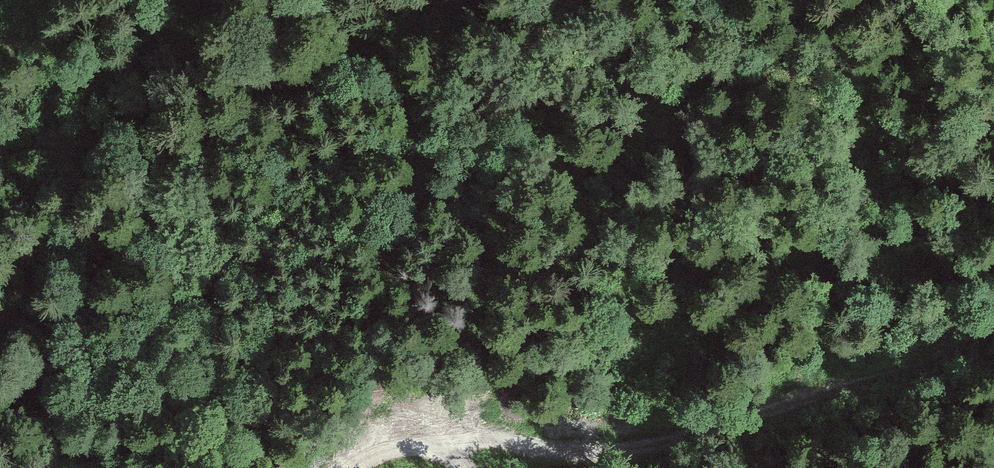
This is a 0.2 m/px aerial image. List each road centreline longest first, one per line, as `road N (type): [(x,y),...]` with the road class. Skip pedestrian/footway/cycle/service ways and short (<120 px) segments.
road 1 (track): [(0,399),(58,340),(159,184),(242,100),(311,63),(506,8),(585,14),(613,0)]
road 2 (track): [(350,467),(379,453),(440,443),(637,446),(889,375),(993,320)]

